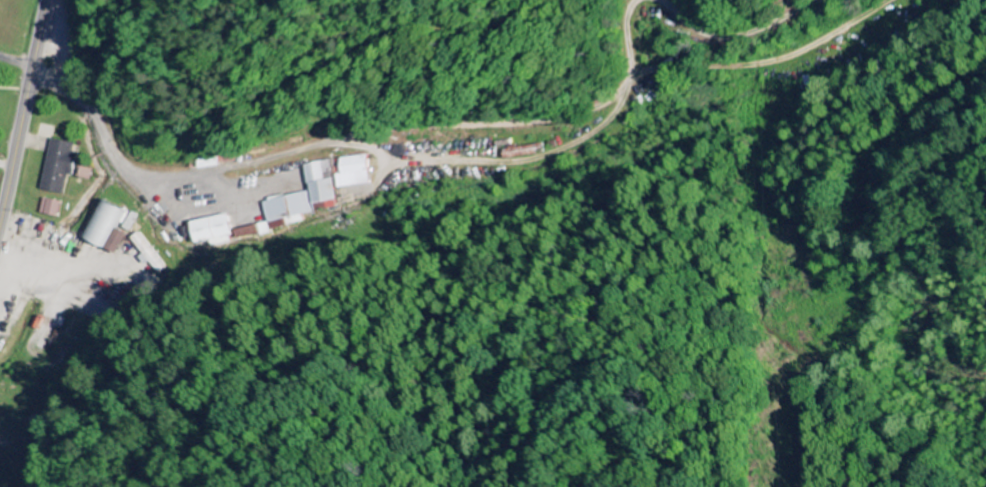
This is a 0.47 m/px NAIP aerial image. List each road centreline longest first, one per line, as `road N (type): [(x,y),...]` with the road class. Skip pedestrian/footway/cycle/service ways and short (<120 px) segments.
road 1 (residential): [(32,70),(74,97),(111,154),(134,173),(168,179),(219,169)]
road 2 (secondary): [(0,220),(46,0)]

